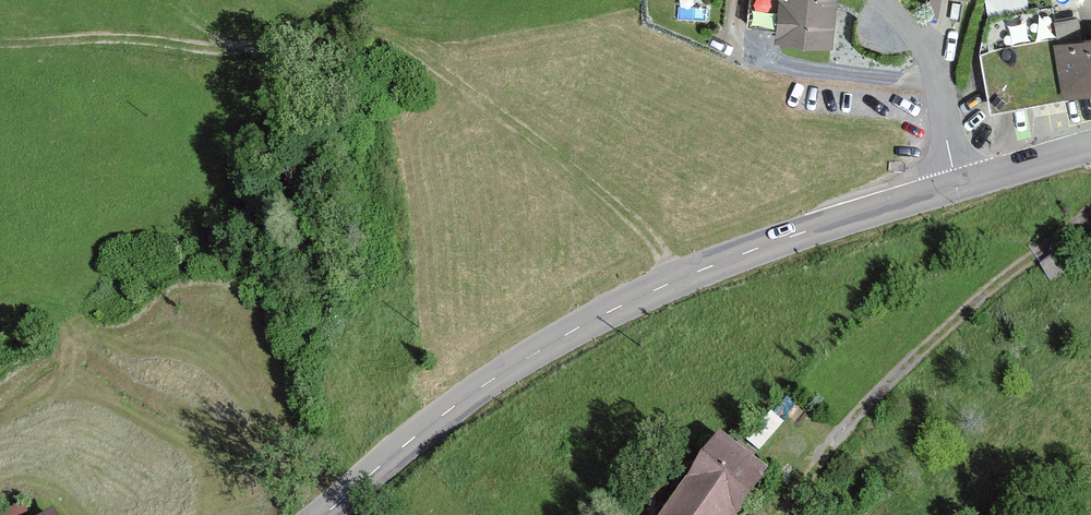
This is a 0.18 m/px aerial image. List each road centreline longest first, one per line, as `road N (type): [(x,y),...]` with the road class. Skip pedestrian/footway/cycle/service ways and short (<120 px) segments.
road 1 (track): [(0,41),(126,37),(234,47),(391,37),(589,178),(678,277)]
road 2 (primary): [(325,514),(471,393),(627,302),(734,256),(957,185)]
road 3 (unclassified): [(957,185),(932,62),(882,0)]
road 4 (primary): [(957,185),(1090,146)]

